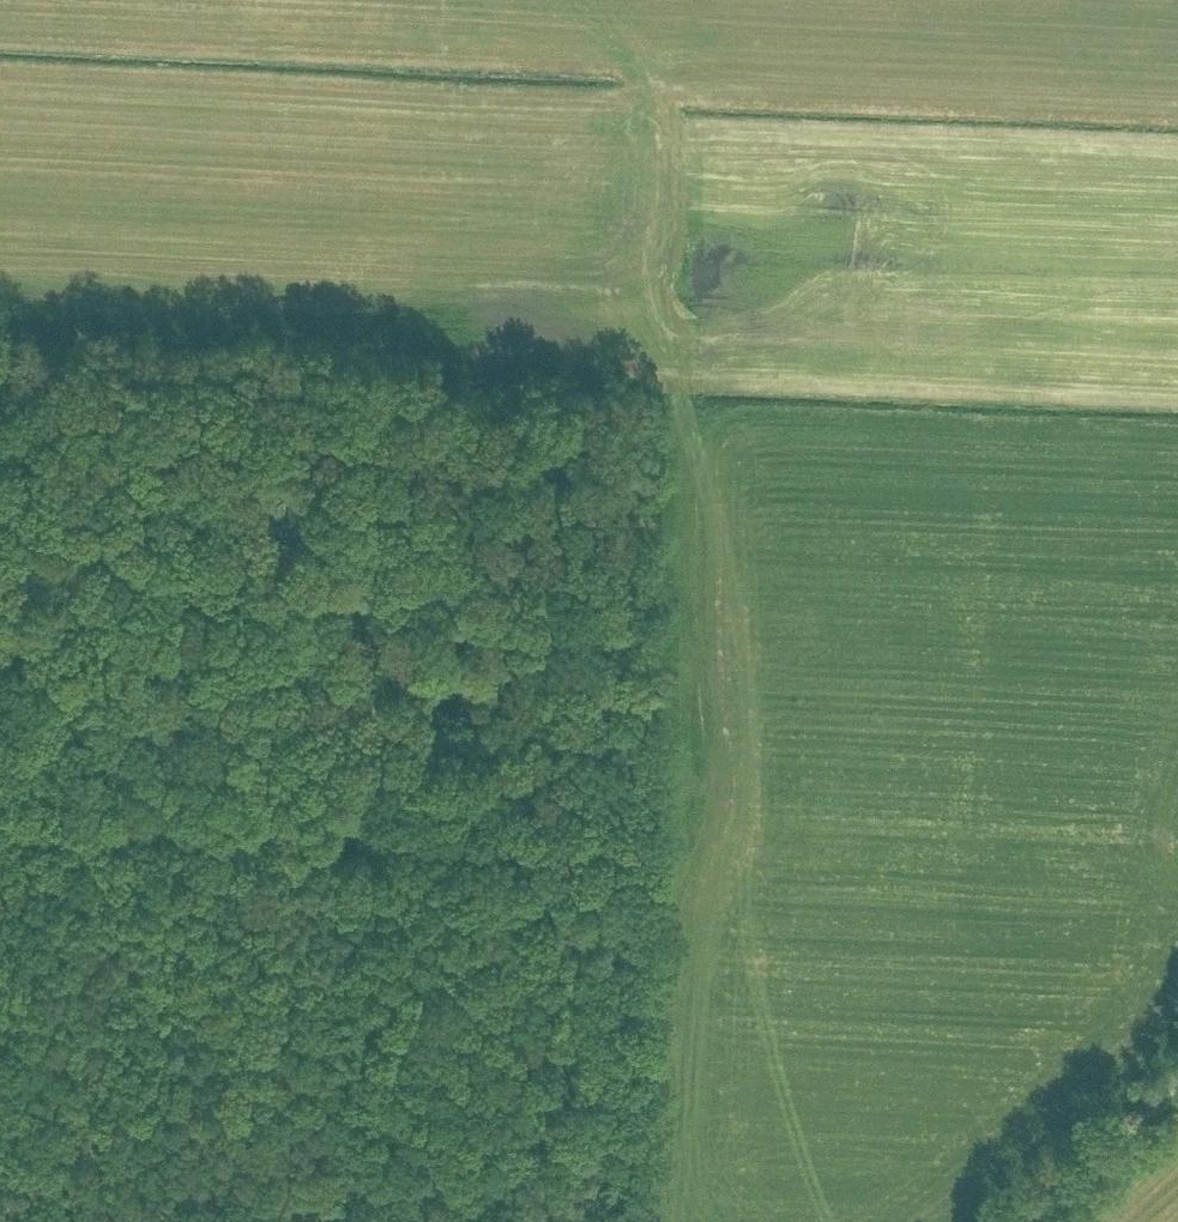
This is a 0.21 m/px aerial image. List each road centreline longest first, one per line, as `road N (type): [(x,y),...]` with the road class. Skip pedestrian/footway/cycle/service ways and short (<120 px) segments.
road 1 (track): [(0,356),(360,368)]
road 2 (track): [(1022,1221),(1177,1081)]

